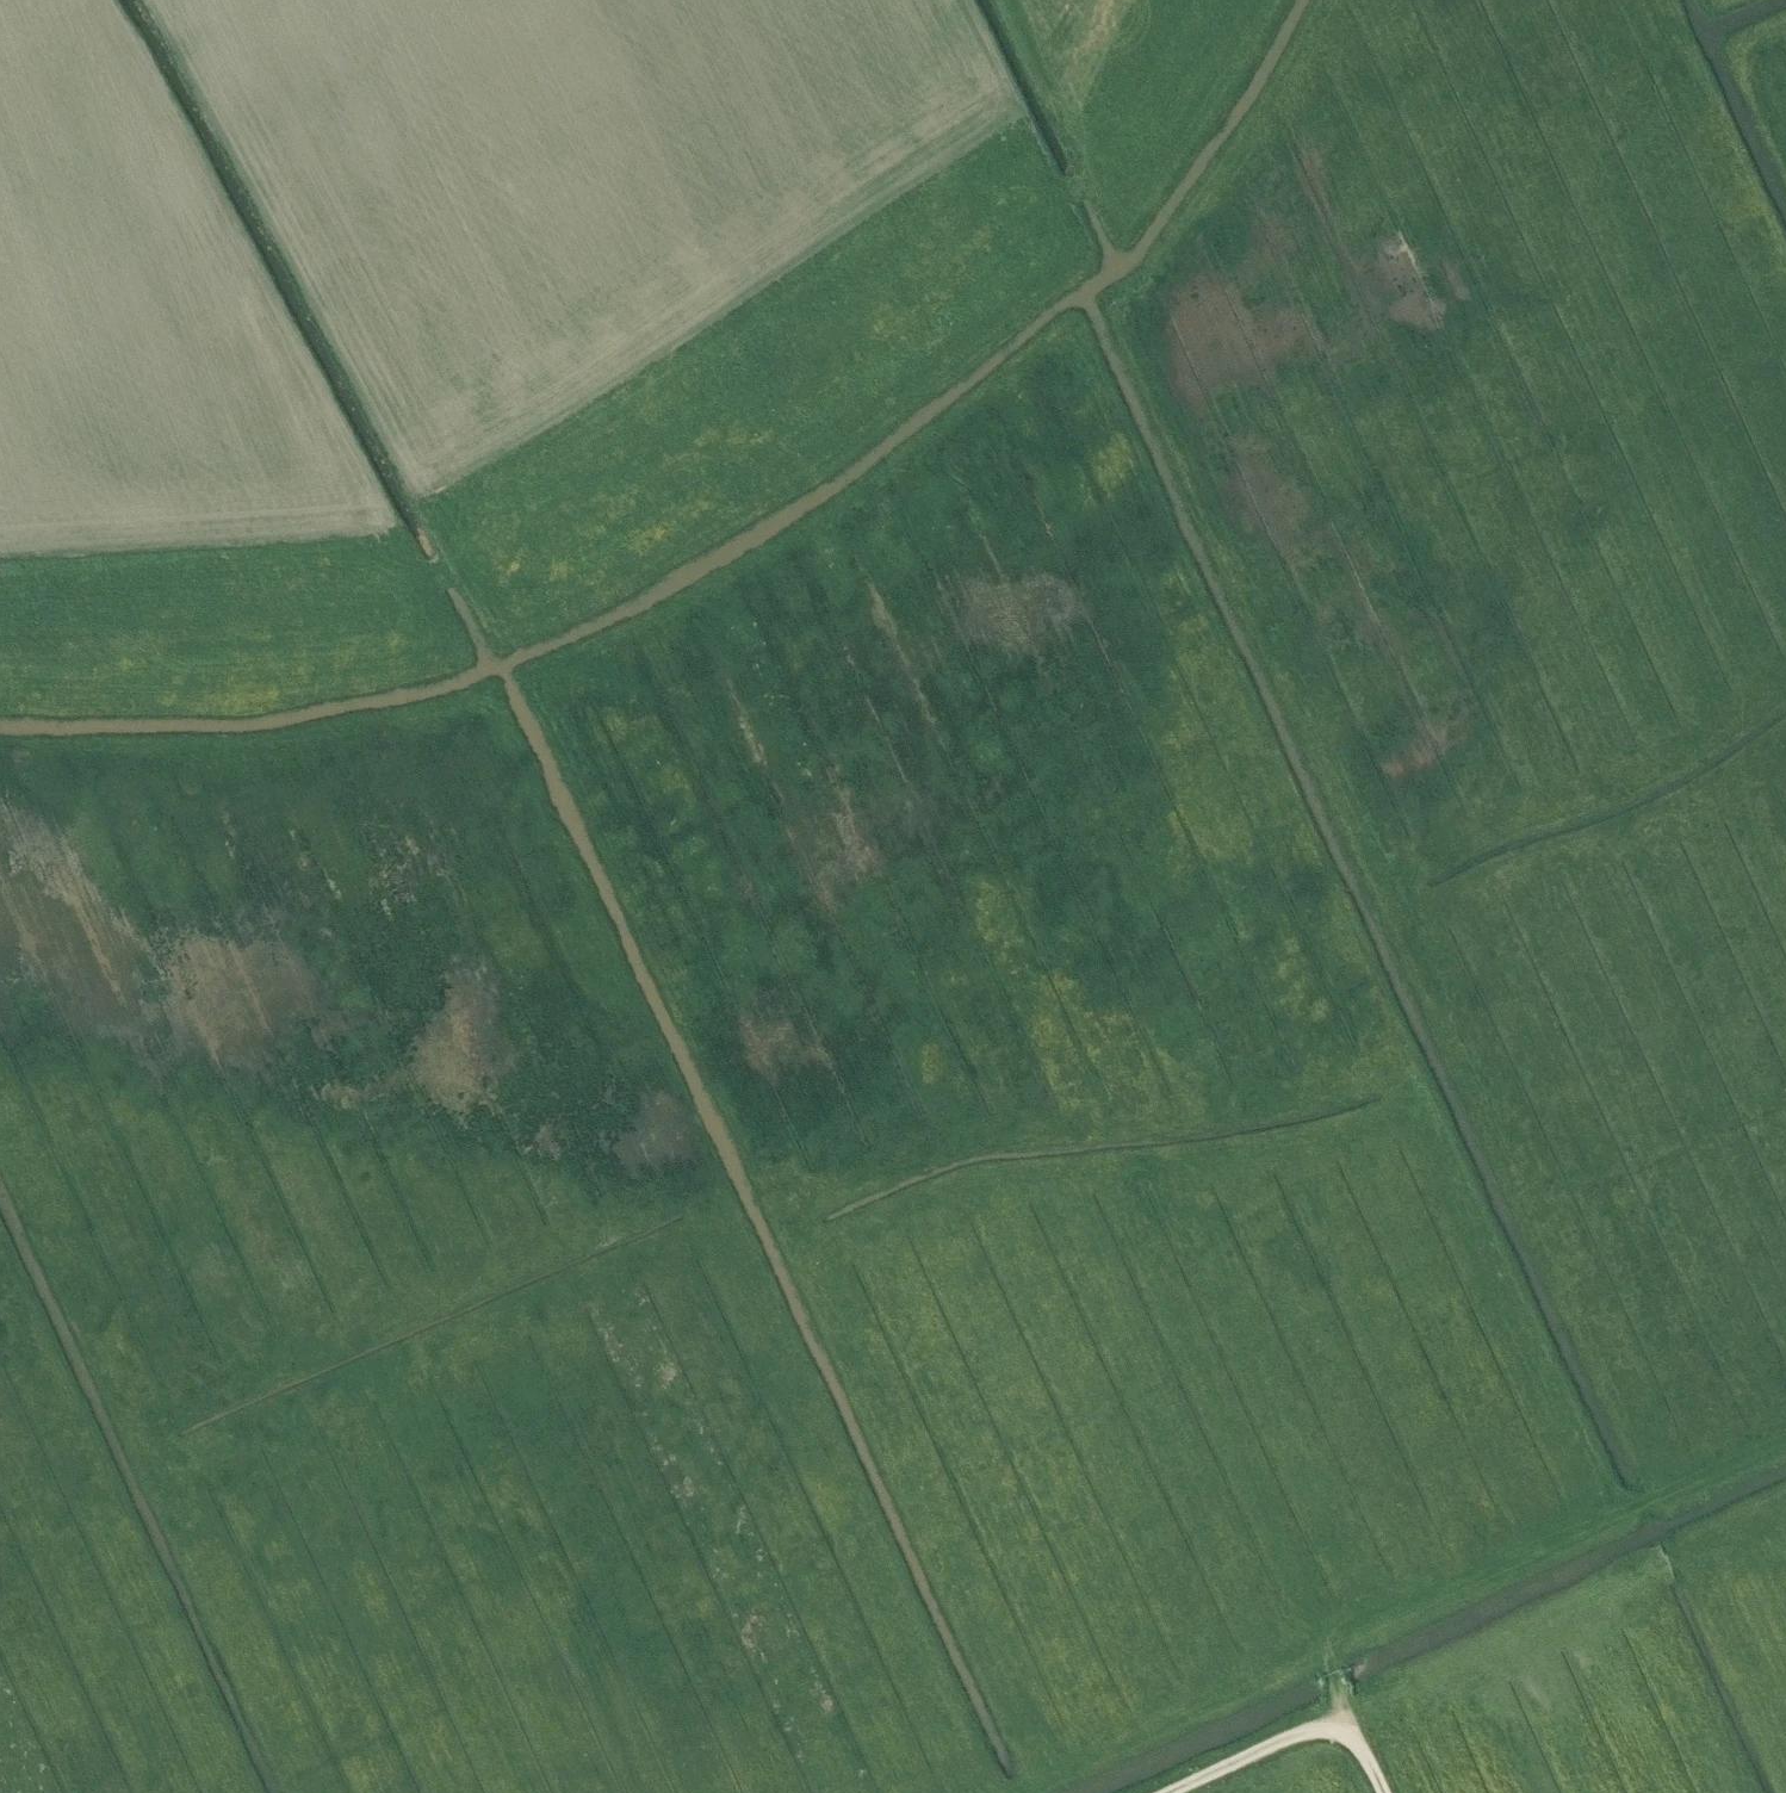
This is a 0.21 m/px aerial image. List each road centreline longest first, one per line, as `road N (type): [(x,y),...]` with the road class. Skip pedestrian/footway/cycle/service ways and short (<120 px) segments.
road 1 (unclassified): [(1385,1792),(1343,1704),(1149,1792)]

